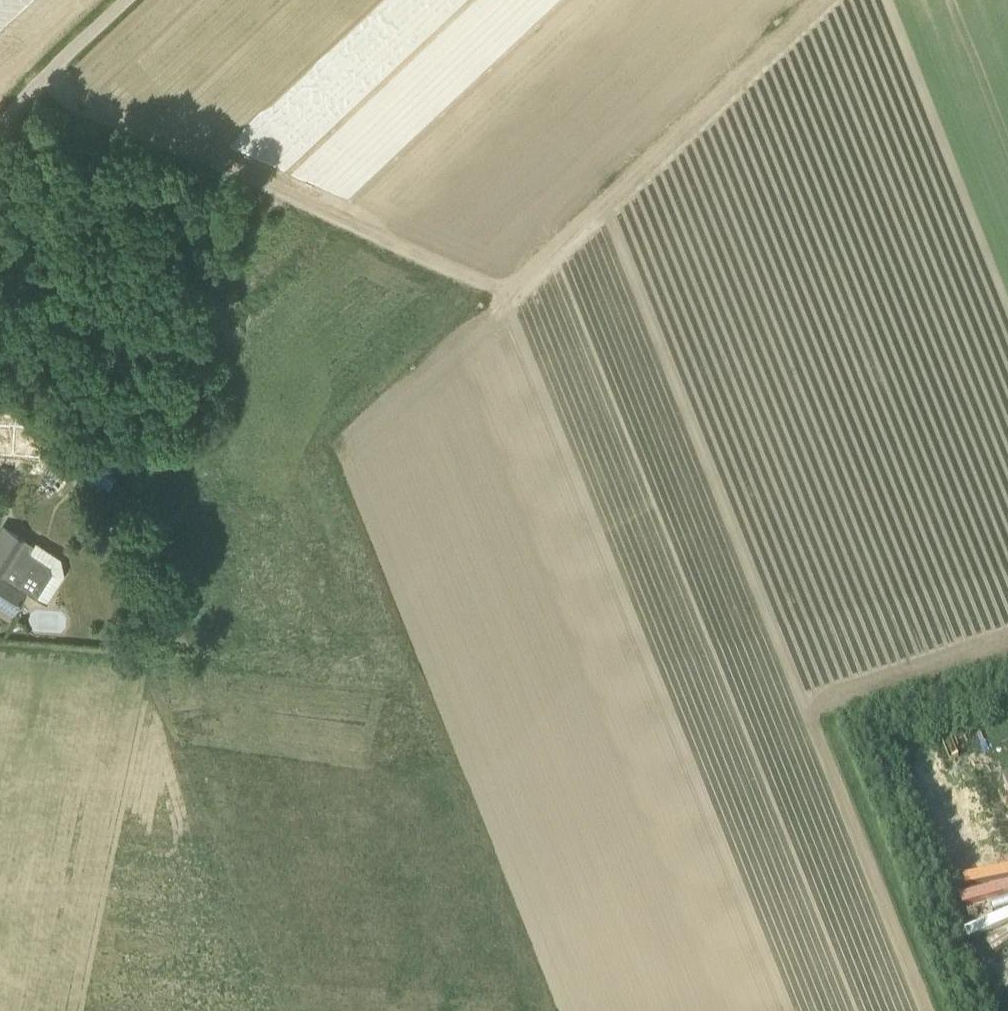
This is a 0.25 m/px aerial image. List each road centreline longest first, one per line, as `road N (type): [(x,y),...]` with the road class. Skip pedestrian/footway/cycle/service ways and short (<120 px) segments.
road 1 (unclassified): [(0,145),(35,85),(125,0)]

